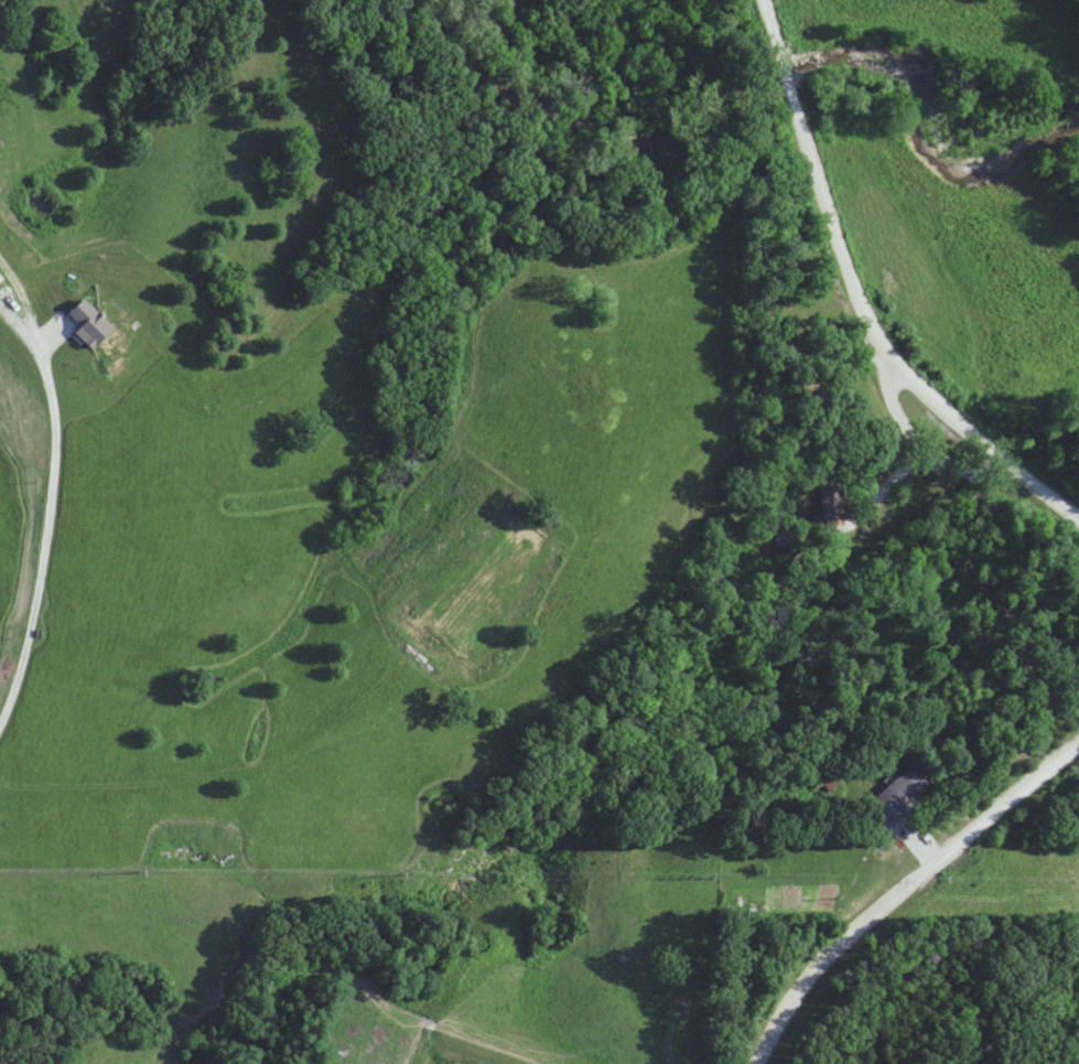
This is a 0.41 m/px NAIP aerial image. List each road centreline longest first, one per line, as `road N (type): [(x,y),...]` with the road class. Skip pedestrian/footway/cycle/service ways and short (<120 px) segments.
road 1 (residential): [(1078,515),(872,320),(743,0)]
road 2 (residential): [(762,1063),(773,1024),(887,895),(1078,765)]

